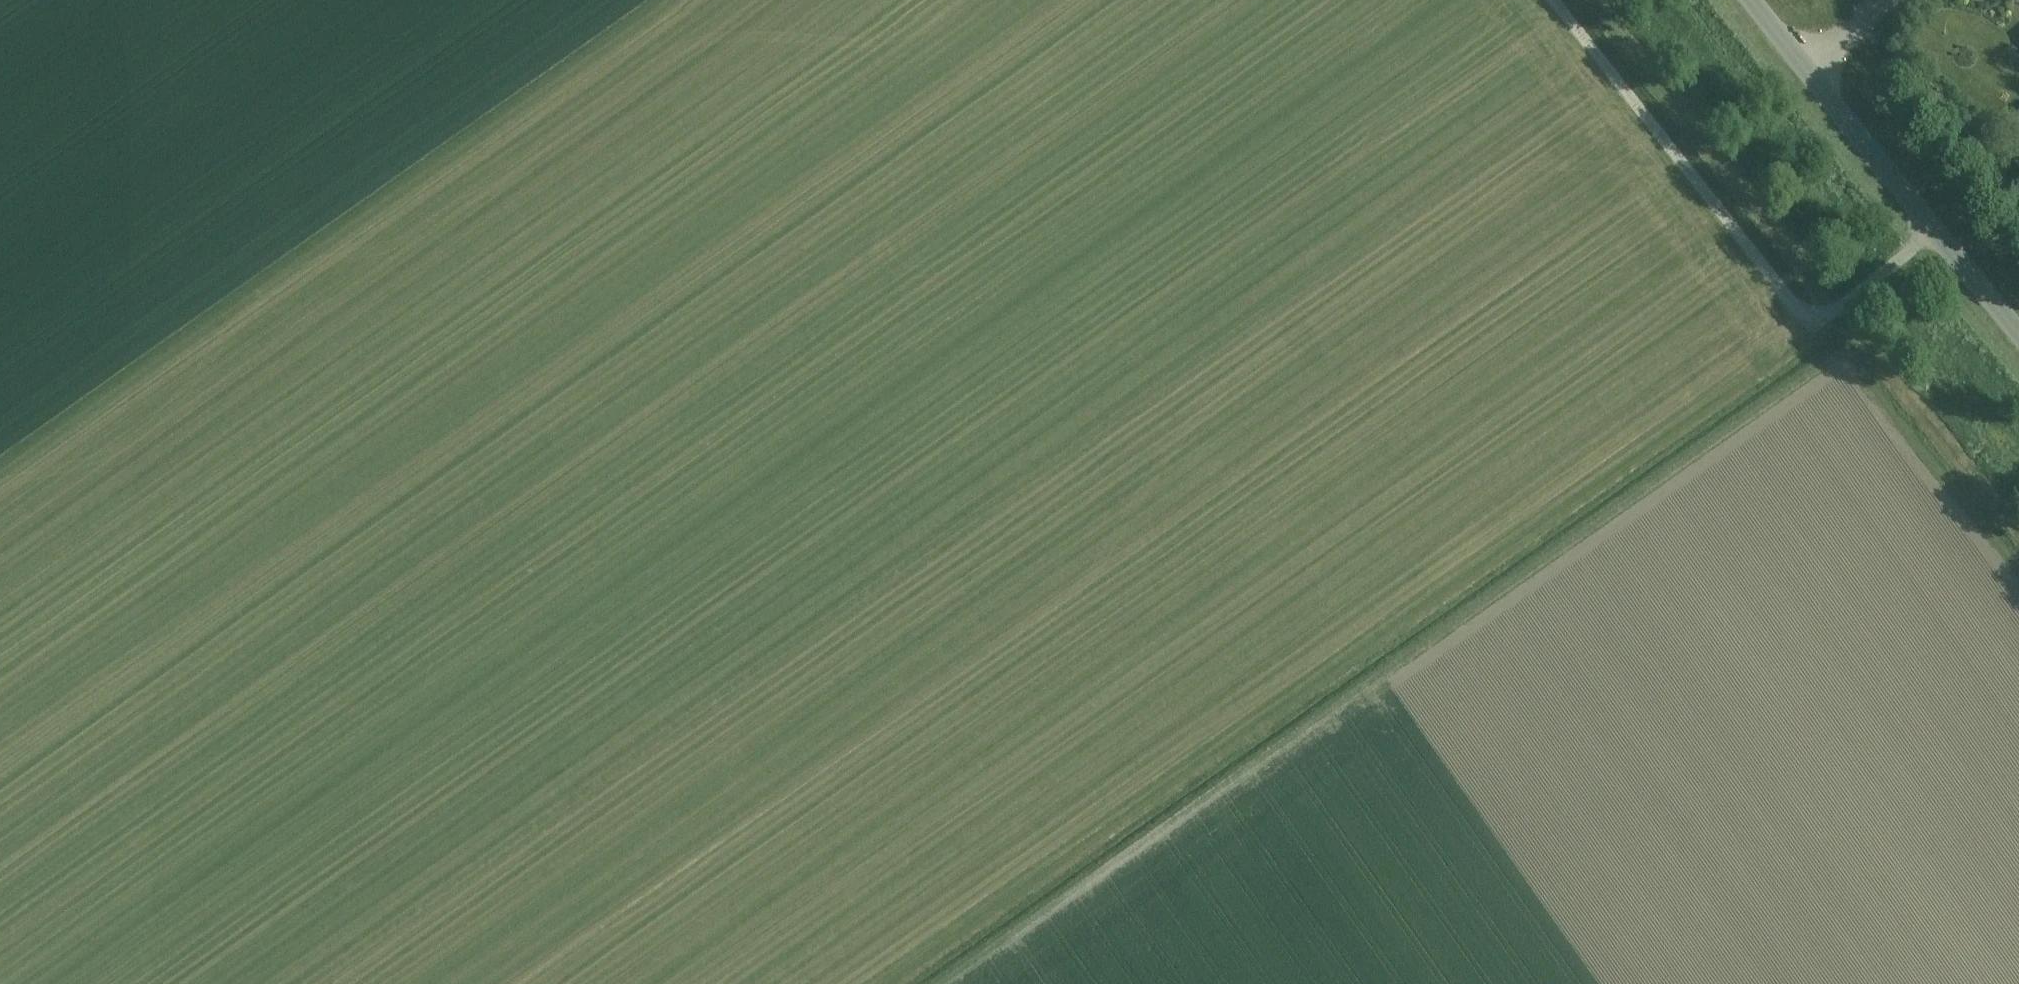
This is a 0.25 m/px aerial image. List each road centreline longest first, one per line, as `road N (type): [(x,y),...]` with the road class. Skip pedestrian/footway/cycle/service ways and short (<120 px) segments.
road 1 (unclassified): [(2018,345),(1743,0)]

